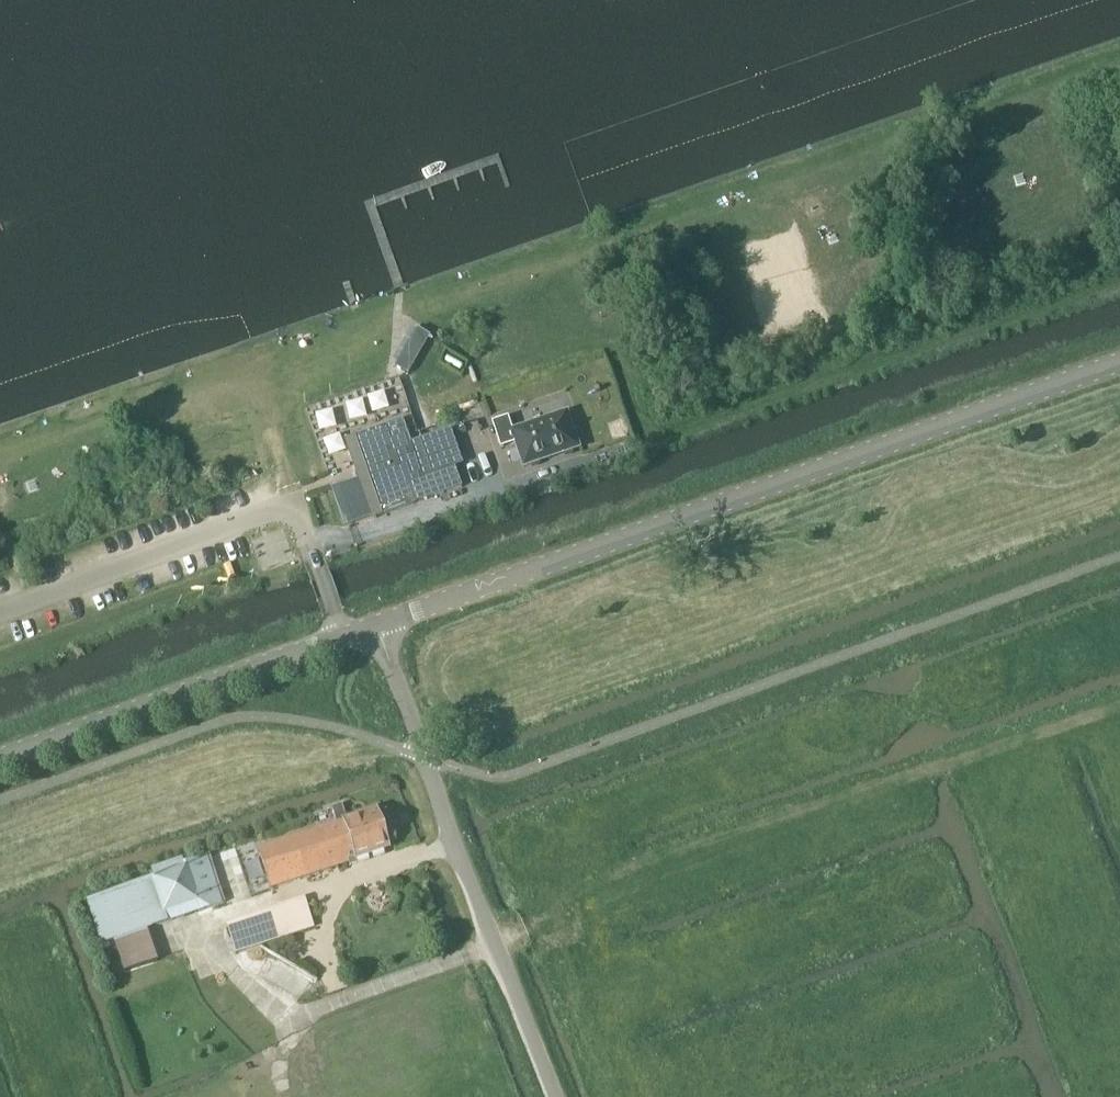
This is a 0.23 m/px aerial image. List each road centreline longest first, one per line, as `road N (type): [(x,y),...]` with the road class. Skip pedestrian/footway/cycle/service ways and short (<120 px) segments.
road 1 (tertiary): [(1119,363),(358,631)]
road 2 (unclassified): [(557,1096),(383,641),(358,631)]
road 3 (track): [(293,494),(288,422),(261,391),(209,393),(0,467)]
road 4 (tertiary): [(358,631),(0,758)]

